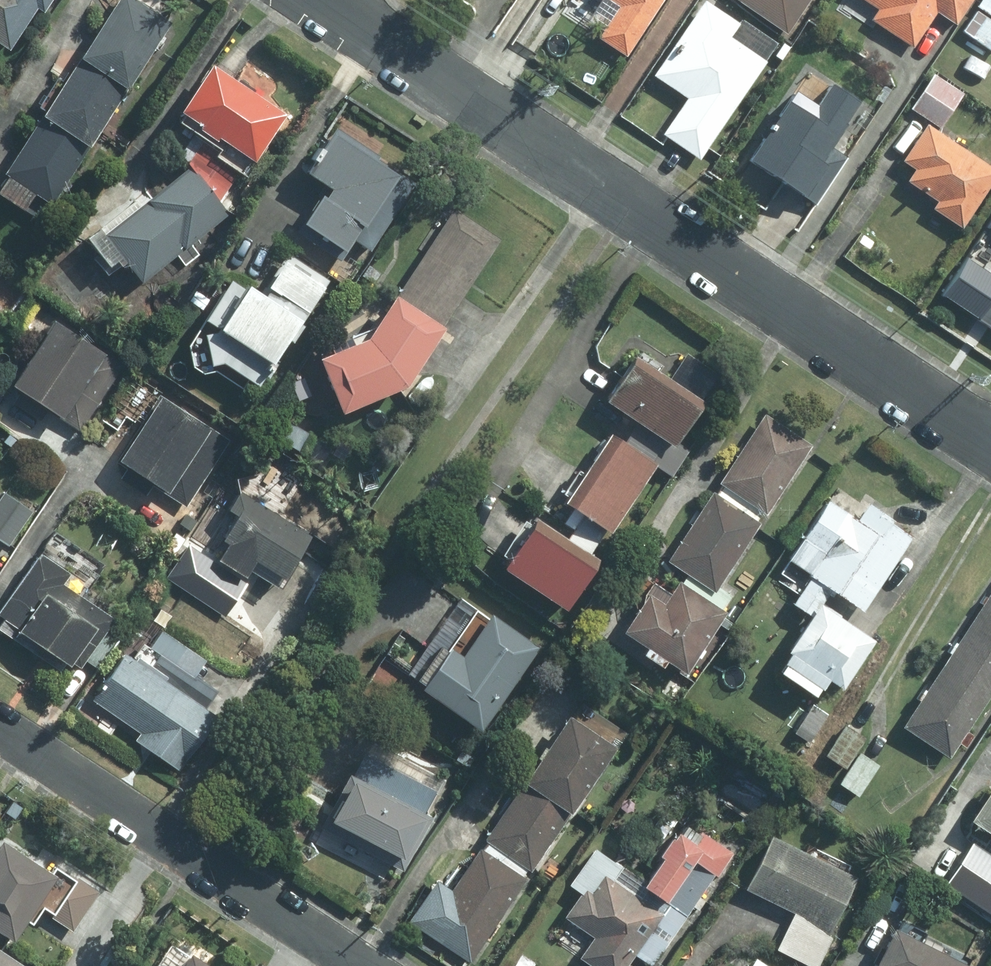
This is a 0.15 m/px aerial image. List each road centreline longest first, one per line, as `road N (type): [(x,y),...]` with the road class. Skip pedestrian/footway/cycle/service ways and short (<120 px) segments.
road 1 (tertiary): [(321,0),(990,444)]
road 2 (residential): [(358,965),(0,730)]

